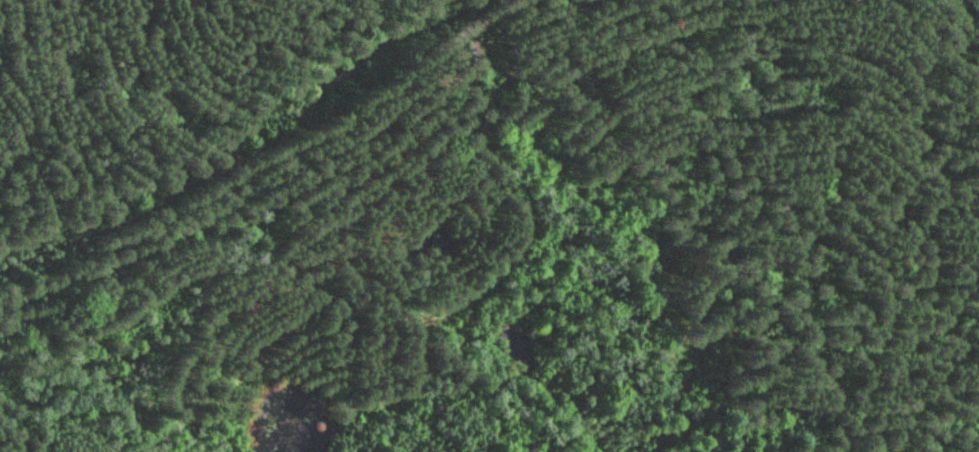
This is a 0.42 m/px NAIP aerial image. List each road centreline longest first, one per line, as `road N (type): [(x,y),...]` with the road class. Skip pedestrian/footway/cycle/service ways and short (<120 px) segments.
road 1 (track): [(483,0),(350,69),(57,255),(0,280)]

